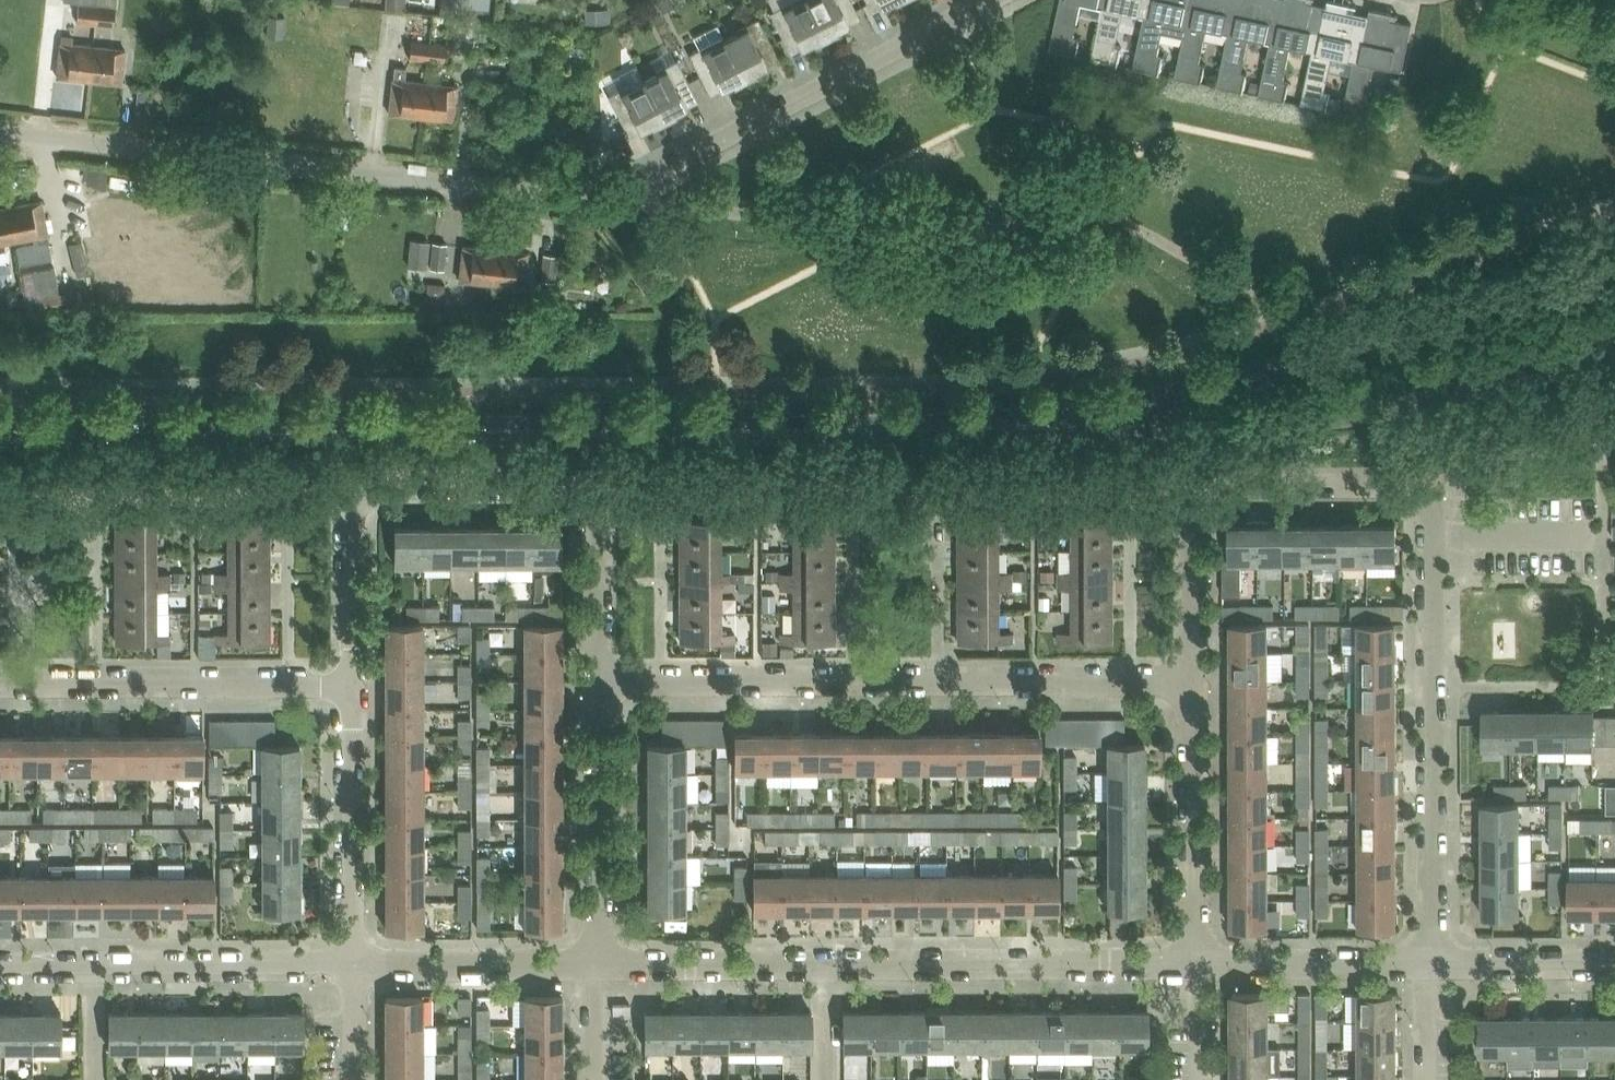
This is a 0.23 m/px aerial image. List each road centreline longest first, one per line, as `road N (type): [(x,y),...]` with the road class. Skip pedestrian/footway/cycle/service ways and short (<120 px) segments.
road 1 (secondary): [(0,434),(1081,428)]
road 2 (residential): [(606,198),(0,125)]
road 3 (residential): [(596,672),(1200,671)]
road 4 (unclassified): [(599,964),(1195,962)]
road 5 (secondary): [(1614,261),(1081,428)]
road 6 (secondary): [(1081,428),(1325,421),(1470,392),(1614,347)]
road 7 (residential): [(1434,960),(1433,525),(1420,487)]
road 8 (residential): [(606,198),(985,0)]
road 9 (residential): [(352,685),(353,515),(369,488),(585,493)]
road 10 (residential): [(1200,671),(1198,509),(1207,492),(1225,483),(1420,487)]
road 11 (unclassified): [(0,963),(354,964)]
road 12 (residential): [(352,685),(0,687)]
road 13 (residential): [(599,964),(596,672)]
road 14 (residential): [(1195,962),(1200,671)]
road 15 (residential): [(354,964),(352,685)]
road 16 (unclassified): [(354,964),(599,964)]
road 17 (unclassified): [(1195,962),(1434,960)]
road 18 (residential): [(596,672),(603,524),(585,493)]
road 19 (unclassified): [(1434,960),(1614,961)]
road 20 (residential): [(1427,1079),(1426,979),(1434,960)]

